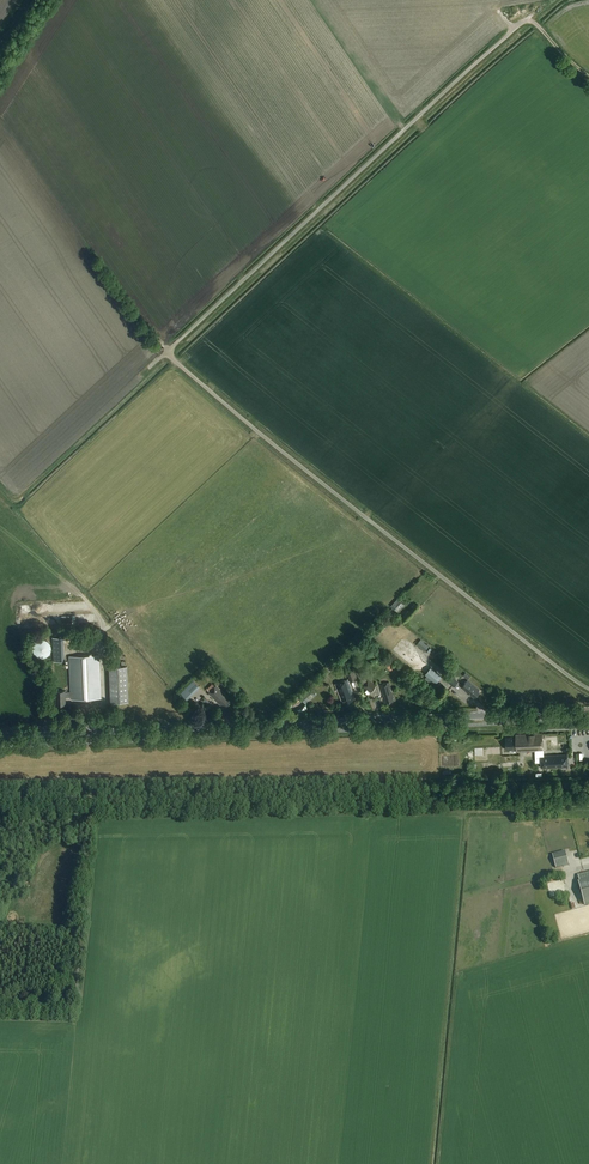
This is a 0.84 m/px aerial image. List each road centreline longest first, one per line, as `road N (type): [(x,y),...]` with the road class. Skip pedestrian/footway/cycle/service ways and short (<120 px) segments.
road 1 (unclassified): [(588,689),(171,357),(171,347),(511,32)]
road 2 (tertiary): [(0,737),(588,710)]
road 3 (track): [(588,790),(0,796)]

